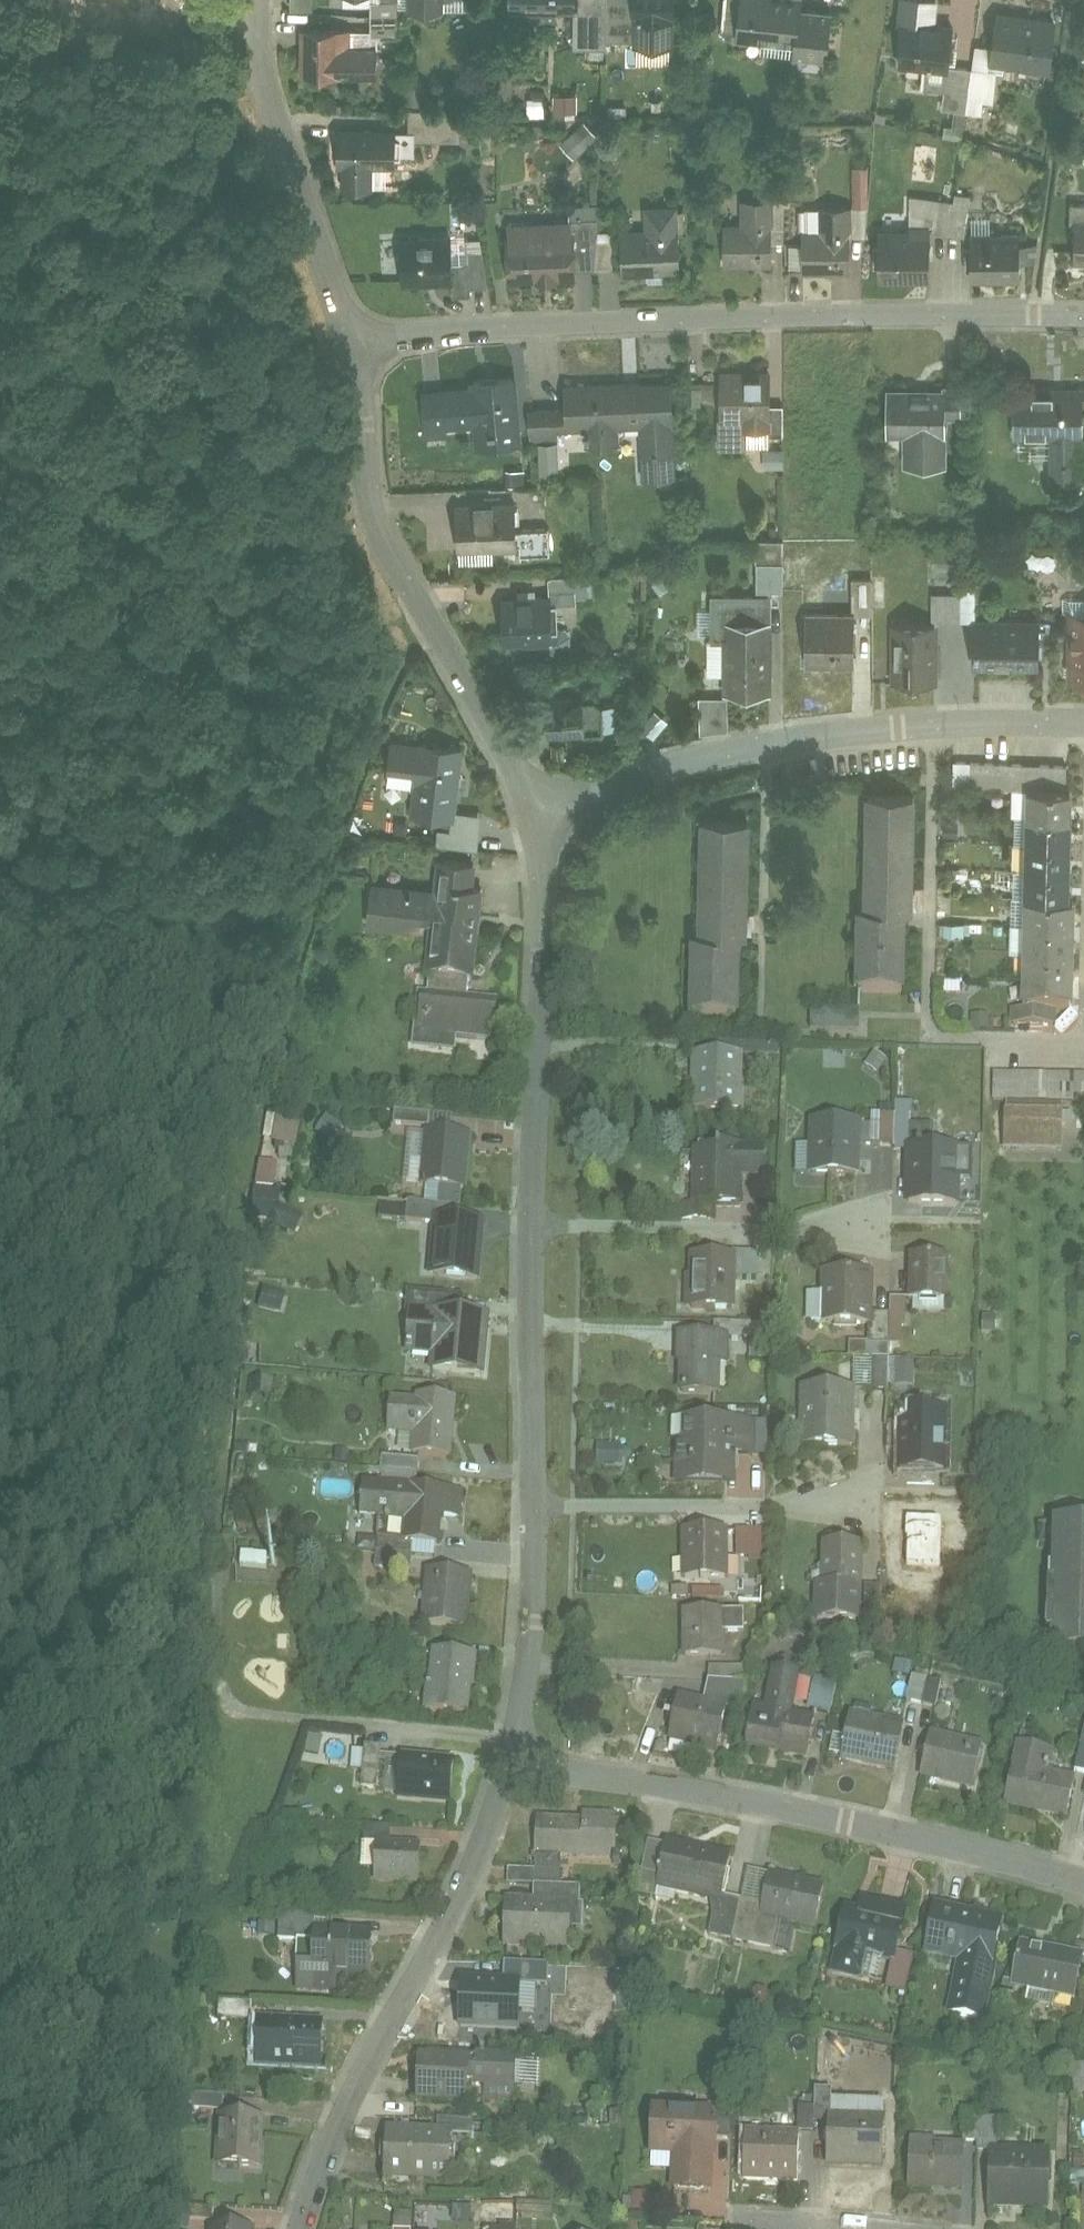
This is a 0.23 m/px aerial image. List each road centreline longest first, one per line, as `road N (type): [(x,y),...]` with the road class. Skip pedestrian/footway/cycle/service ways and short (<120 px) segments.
road 1 (residential): [(358,348),(593,308),(1083,320)]
road 2 (residential): [(513,1760),(768,1803),(1083,1878)]
road 3 (residential): [(1083,724),(850,734),(537,817)]
road 4 (residential): [(358,348),(379,547),(500,734),(537,817)]
road 5 (residential): [(513,1760),(468,1892),(345,2116),(308,2228)]
road 6 (residential): [(537,817),(547,866),(552,1044),(540,1226)]
road 7 (residential): [(262,0),(260,82),(358,348)]
road 8 (residential): [(540,1226),(853,1238)]
road 9 (residential): [(538,1505),(845,1502)]
road 10 (residential): [(540,1226),(538,1505)]
road 11 (residential): [(538,1505),(529,1681),(513,1760)]

